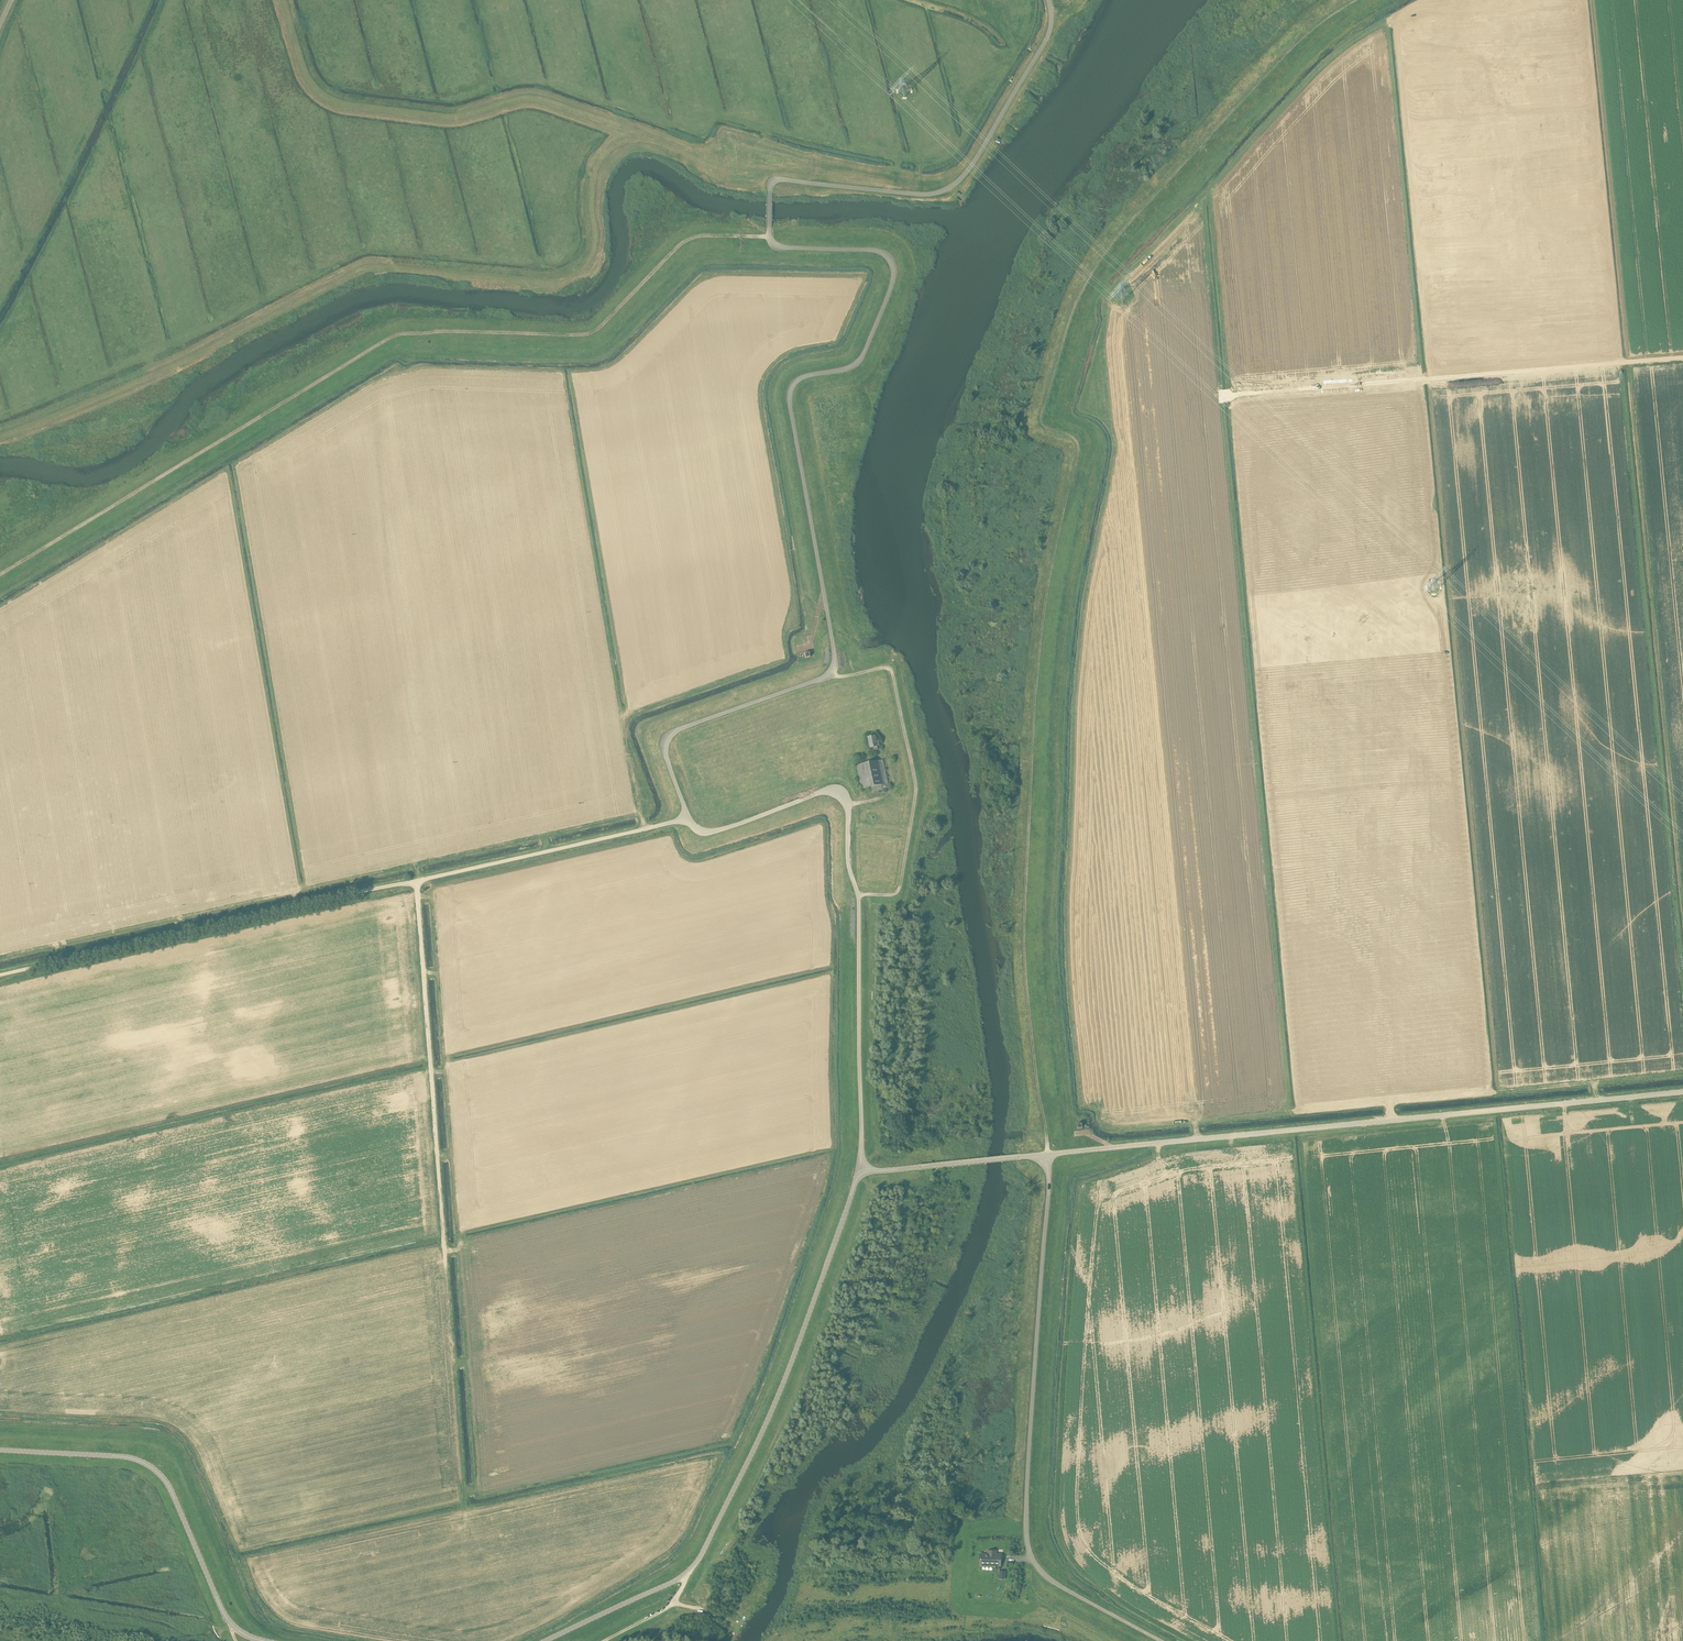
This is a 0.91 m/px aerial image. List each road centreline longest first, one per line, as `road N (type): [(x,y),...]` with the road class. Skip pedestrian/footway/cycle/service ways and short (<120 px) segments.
road 1 (track): [(1359,0),(1320,21),(1107,248),(1076,301),(1040,417),(1079,446),(1040,647),(1032,765),(1024,955),(1047,1154)]
road 2 (unclassified): [(771,189),(776,245),(877,250),(886,253),(894,277),(860,359),(800,378),(790,394),(831,670),(665,738),(687,818)]
road 3 (track): [(0,582),(391,343),(422,335),(580,341),(615,319),(689,244),(770,230)]
road 4 (unclassified): [(687,818),(0,974)]
road 5 (unclassified): [(1047,1154),(1682,1092)]
road 6 (unclassified): [(543,1640),(695,1564),(756,1444),(864,1171)]
road 7 (unclassified): [(1047,1154),(1027,1551),(1048,1580),(1161,1640)]
road 8 (unclassified): [(864,1171),(848,804),(824,789),(707,833),(687,818)]
road 9 (track): [(1240,397),(1682,357)]
road 10 (unclassified): [(771,189),(776,179),(929,195),(955,186),(1047,39),(1048,0)]
road 11 (unclassified): [(0,1449),(124,1456),(160,1473),(224,1615),(268,1640)]
road 12 (unclassified): [(920,1167),(1047,1154)]
road 13 (track): [(1116,1640),(1039,1597),(1032,1560)]

